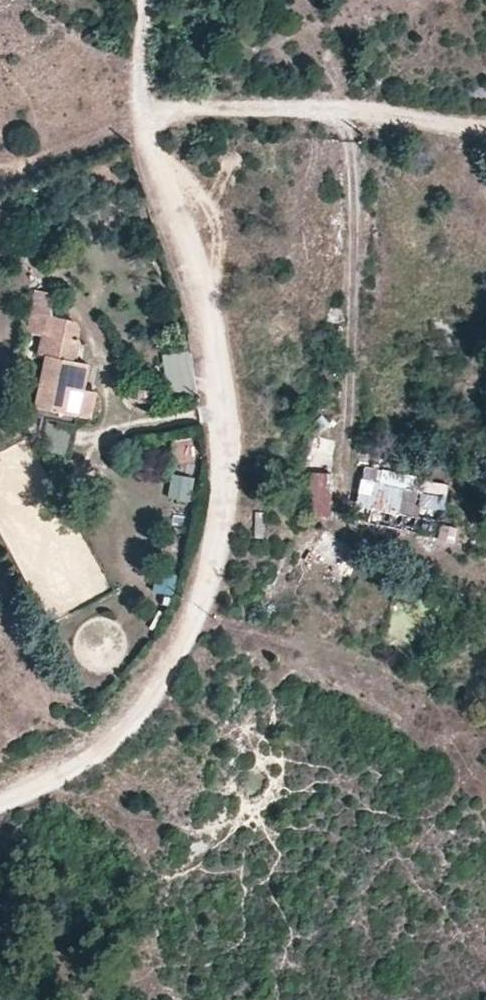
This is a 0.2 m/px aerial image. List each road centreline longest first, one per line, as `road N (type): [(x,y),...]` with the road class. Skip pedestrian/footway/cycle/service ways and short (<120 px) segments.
road 1 (unclassified): [(0,799),(79,760),(128,722),(199,604),(216,528),(219,404),(194,279),(140,124),(142,0)]
road 2 (track): [(485,127),(277,111),(140,124)]

